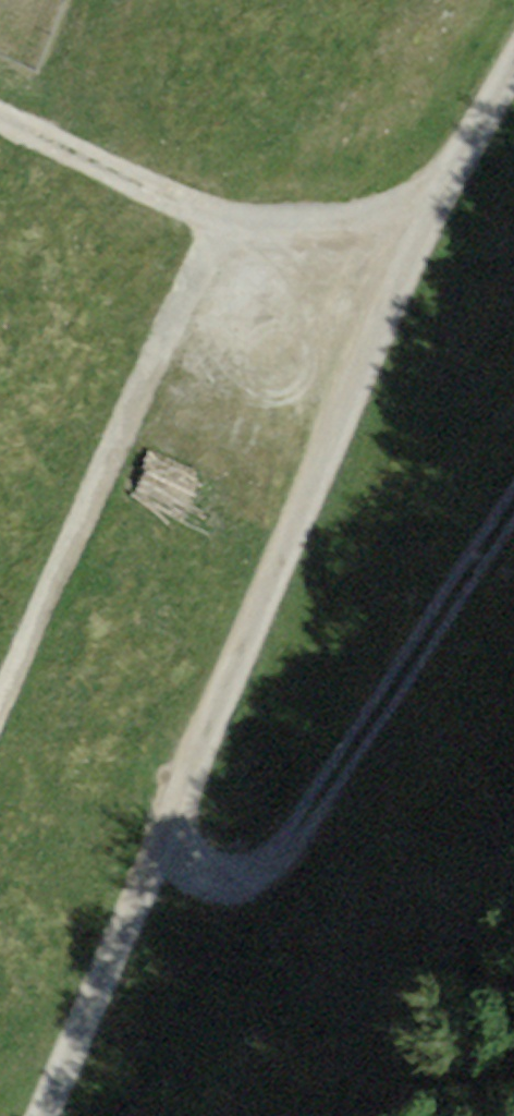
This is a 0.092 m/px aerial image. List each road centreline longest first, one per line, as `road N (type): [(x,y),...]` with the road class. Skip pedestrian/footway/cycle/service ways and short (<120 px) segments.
road 1 (track): [(513,71),(440,191),(44,1115)]
road 2 (track): [(220,220),(0,705)]
road 3 (track): [(169,832),(202,863),(251,871),(298,843),(513,533)]
road 4 (track): [(0,116),(220,220),(344,216),(440,191)]

